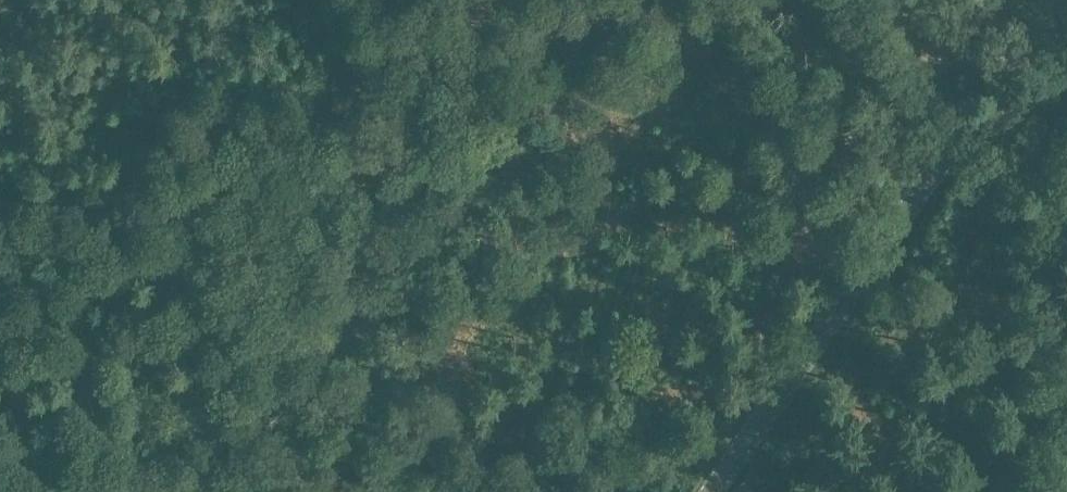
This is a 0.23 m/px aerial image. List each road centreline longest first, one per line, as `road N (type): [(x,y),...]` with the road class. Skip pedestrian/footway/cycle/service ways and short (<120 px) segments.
road 1 (tertiary): [(714,491),(946,161),(979,131),(1066,80)]

